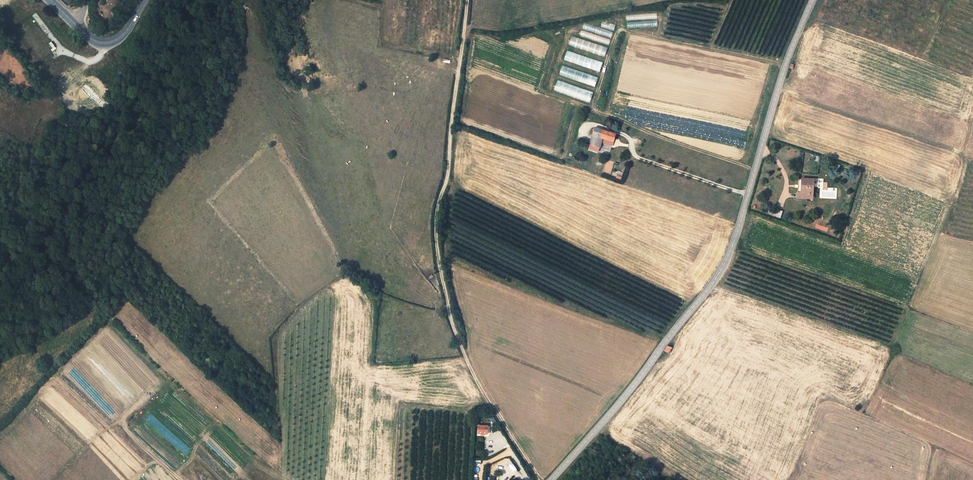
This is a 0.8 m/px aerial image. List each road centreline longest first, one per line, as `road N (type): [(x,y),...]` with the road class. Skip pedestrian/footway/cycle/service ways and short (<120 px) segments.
road 1 (unclassified): [(552,479),(718,276),(812,0)]

